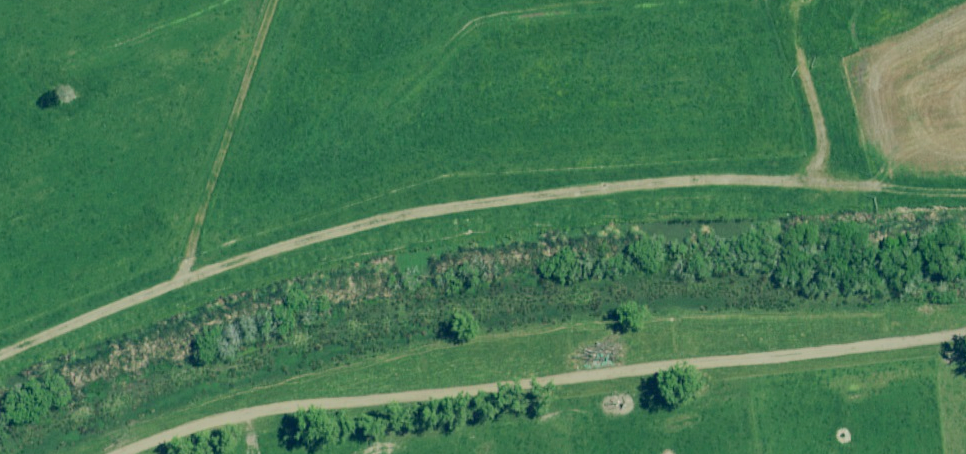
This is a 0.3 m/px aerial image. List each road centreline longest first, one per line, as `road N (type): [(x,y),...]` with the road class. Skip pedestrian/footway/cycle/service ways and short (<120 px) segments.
road 1 (track): [(965,331),(279,404),(199,421),(110,453)]
road 2 (track): [(0,351),(189,269),(402,211),(610,189)]

